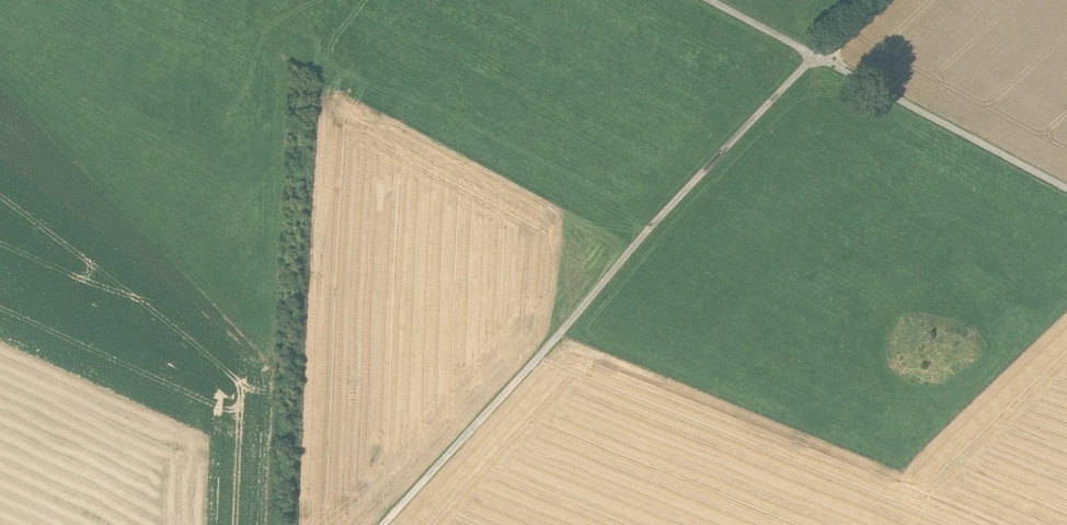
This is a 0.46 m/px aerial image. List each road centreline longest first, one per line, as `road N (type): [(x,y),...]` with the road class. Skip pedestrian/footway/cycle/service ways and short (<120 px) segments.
road 1 (track): [(879,0),(633,246),(382,524)]
road 2 (track): [(1066,188),(709,0)]

